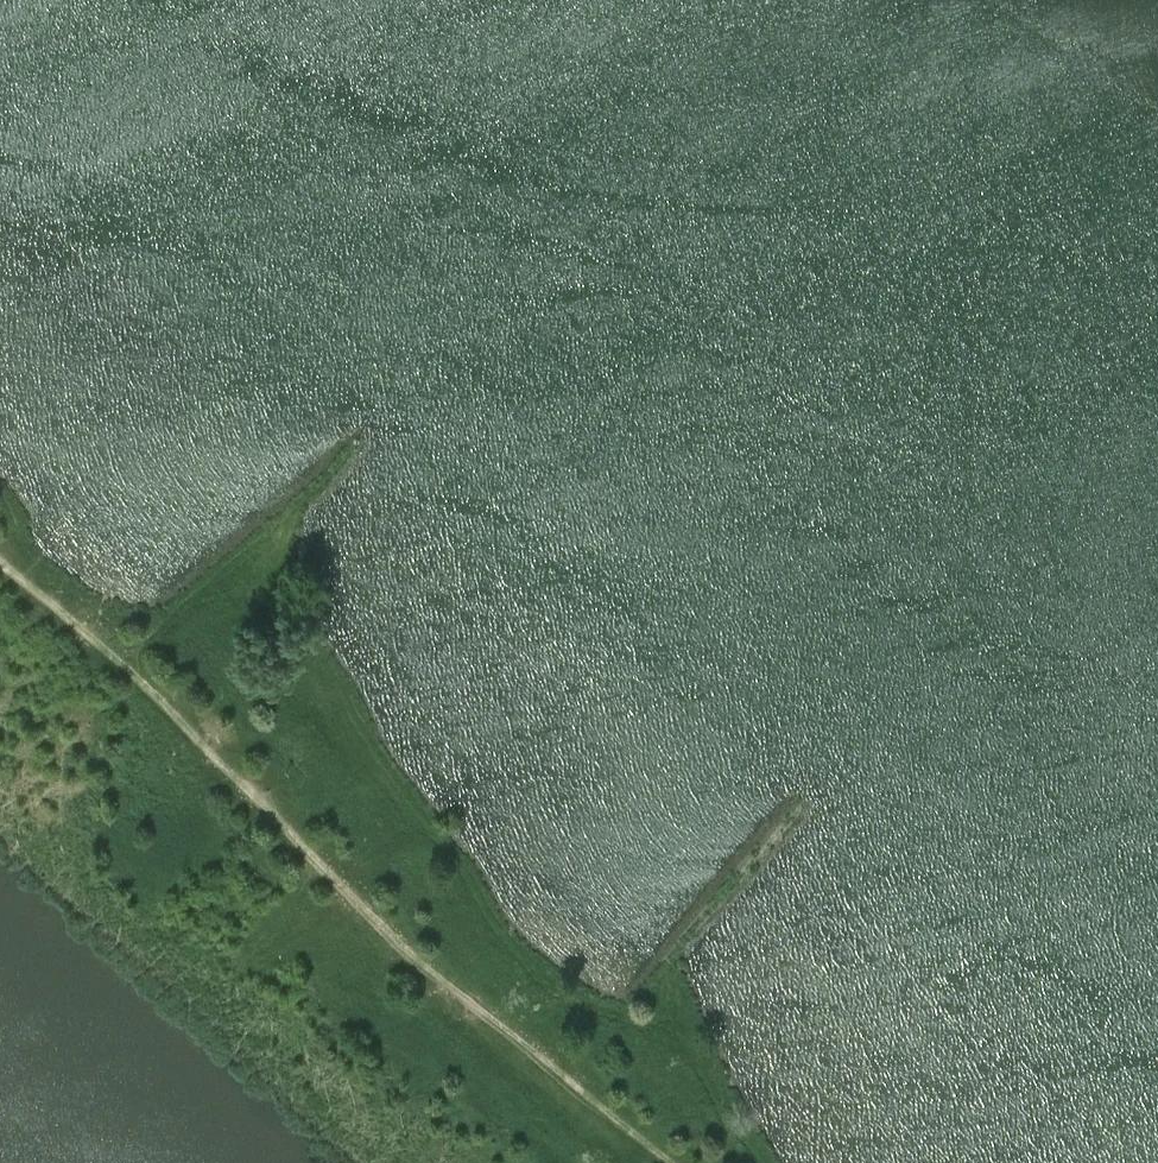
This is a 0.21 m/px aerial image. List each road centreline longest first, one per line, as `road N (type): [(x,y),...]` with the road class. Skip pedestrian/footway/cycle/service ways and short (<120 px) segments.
road 1 (track): [(0,562),(180,717),(391,931),(670,1162)]

